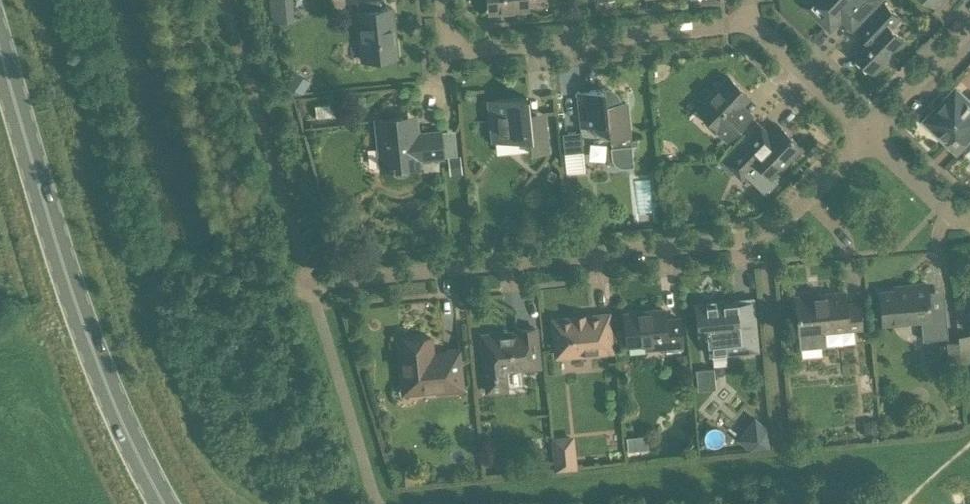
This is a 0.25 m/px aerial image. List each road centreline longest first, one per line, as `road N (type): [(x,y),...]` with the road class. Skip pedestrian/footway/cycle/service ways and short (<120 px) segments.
road 1 (residential): [(310,283),(755,236),(798,209),(869,136)]
road 2 (primary): [(0,48),(79,314),(164,503)]
road 3 (residential): [(751,23),(463,51),(448,39),(444,0)]
road 4 (residential): [(869,136),(751,23)]
road 5 (residential): [(869,136),(969,26)]
road 6 (residential): [(969,220),(959,221),(869,136)]

